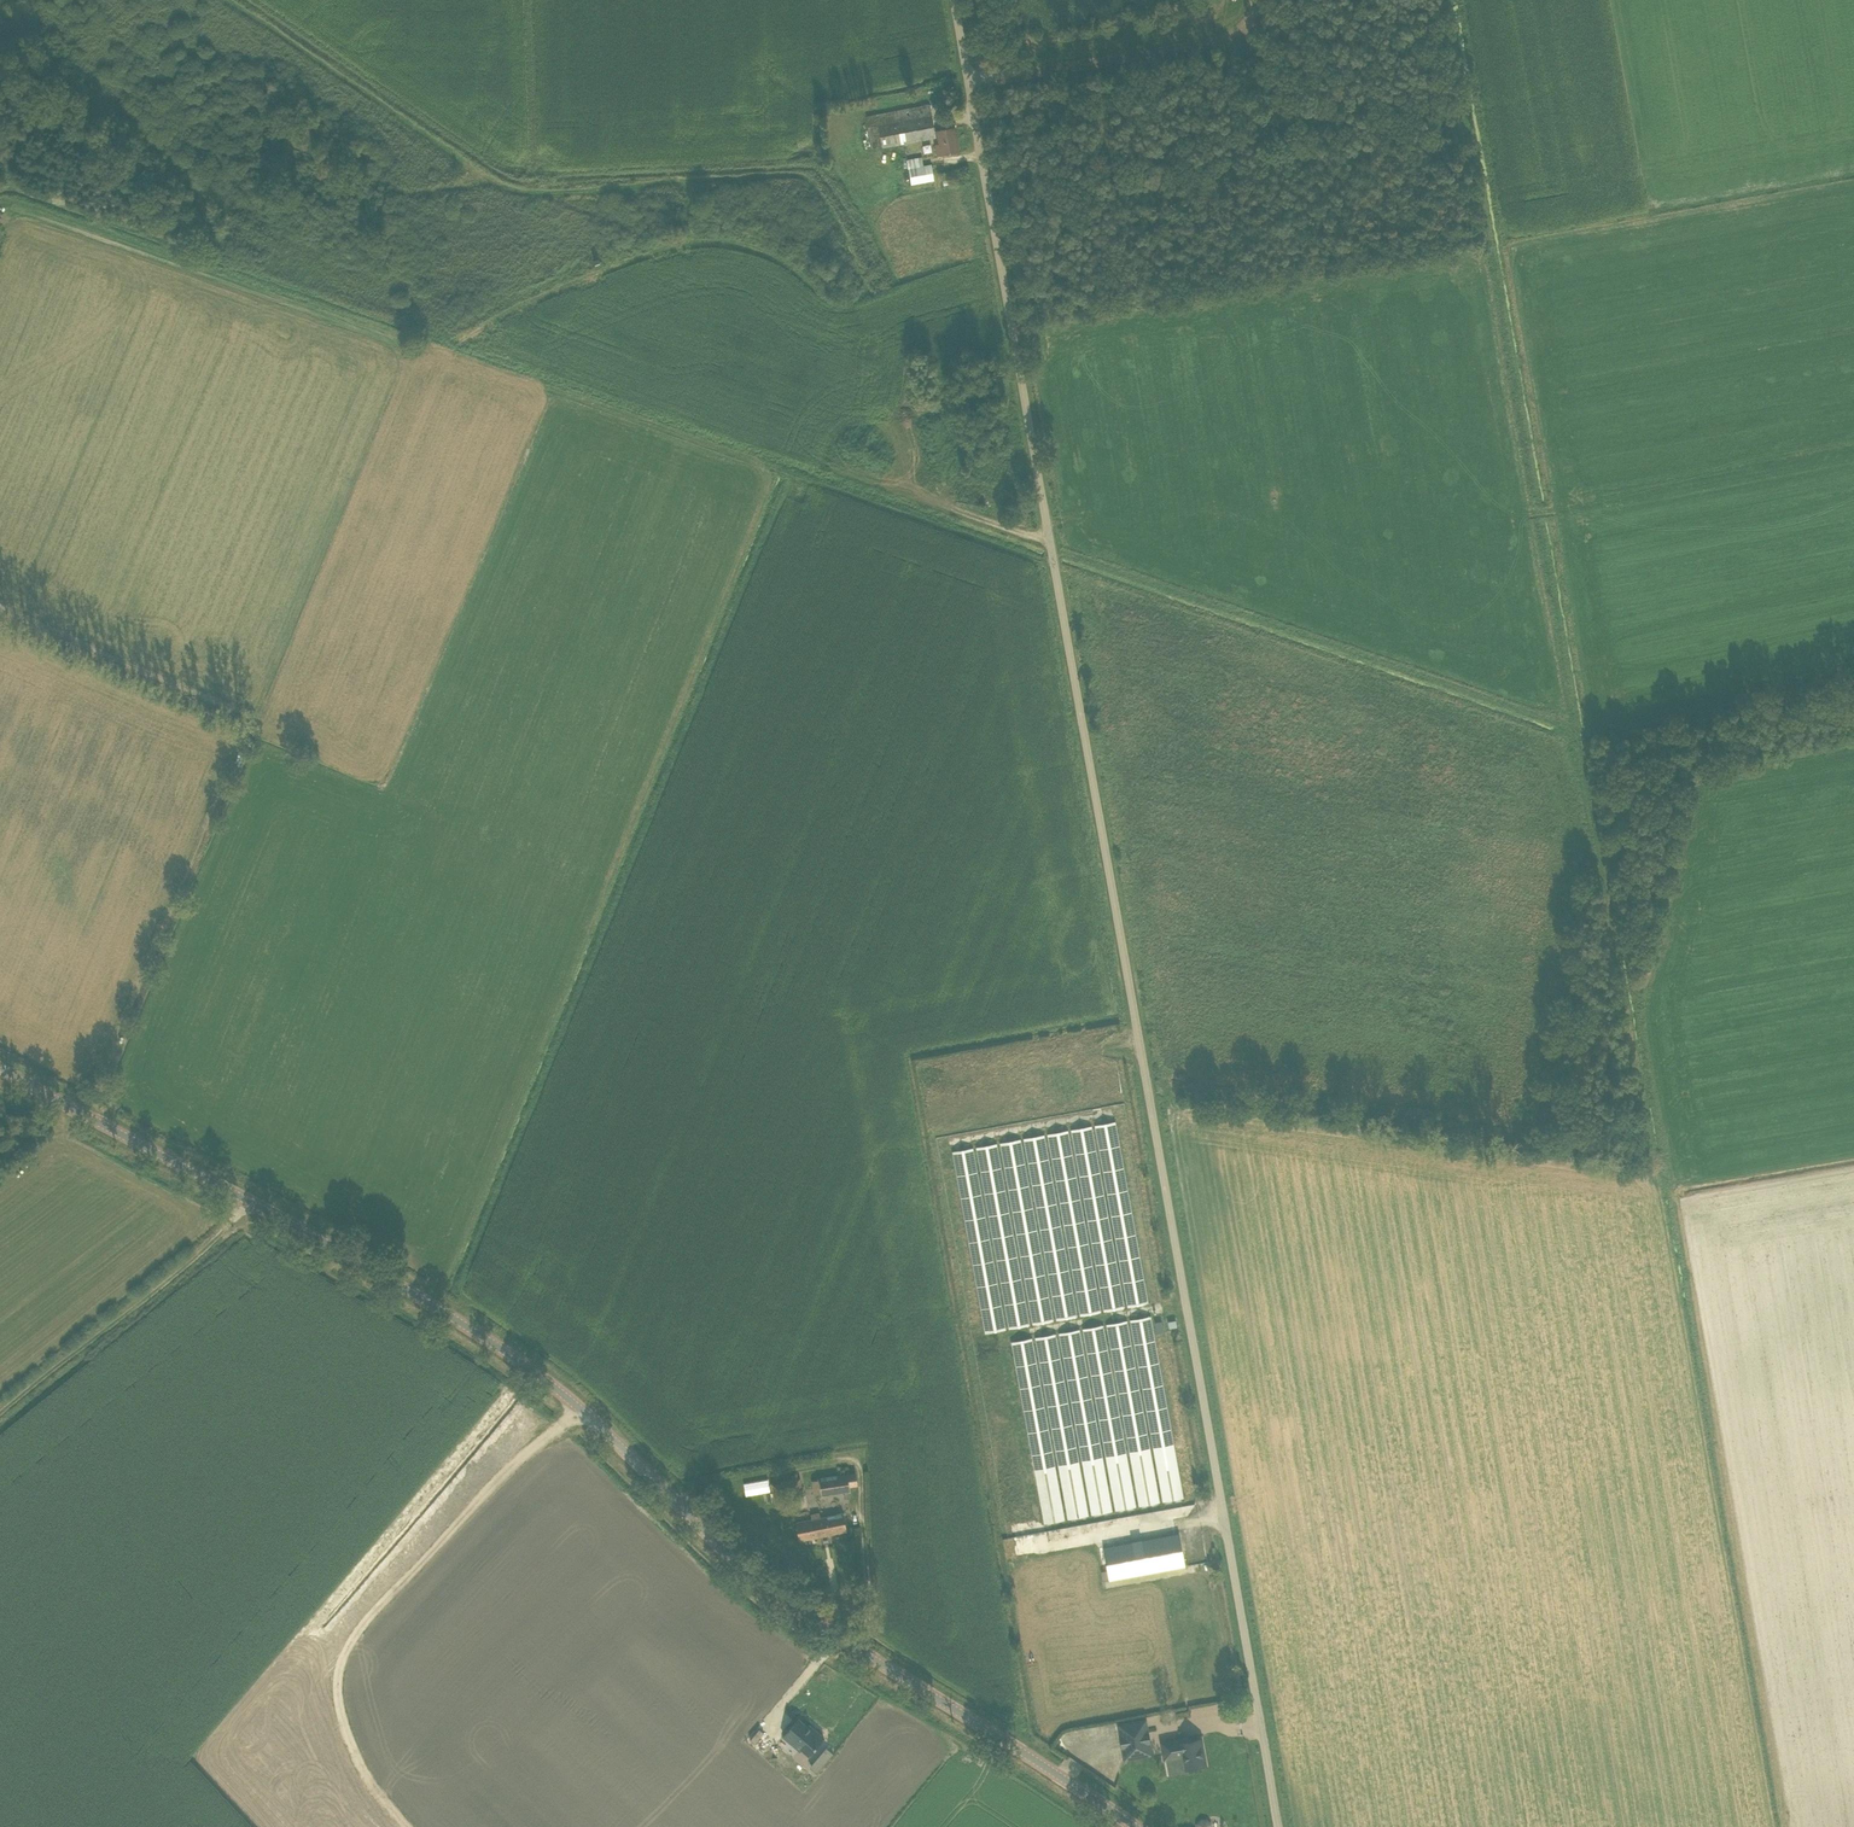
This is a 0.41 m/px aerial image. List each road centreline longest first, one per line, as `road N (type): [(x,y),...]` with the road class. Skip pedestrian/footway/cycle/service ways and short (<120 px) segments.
road 1 (unclassified): [(1276,1826),(954,0)]
road 2 (tertiary): [(1134,1826),(819,1627),(578,1408),(459,1322),(0,1069)]
road 3 (track): [(1143,1090),(1652,1162)]
road 4 (track): [(249,1206),(0,1410)]

